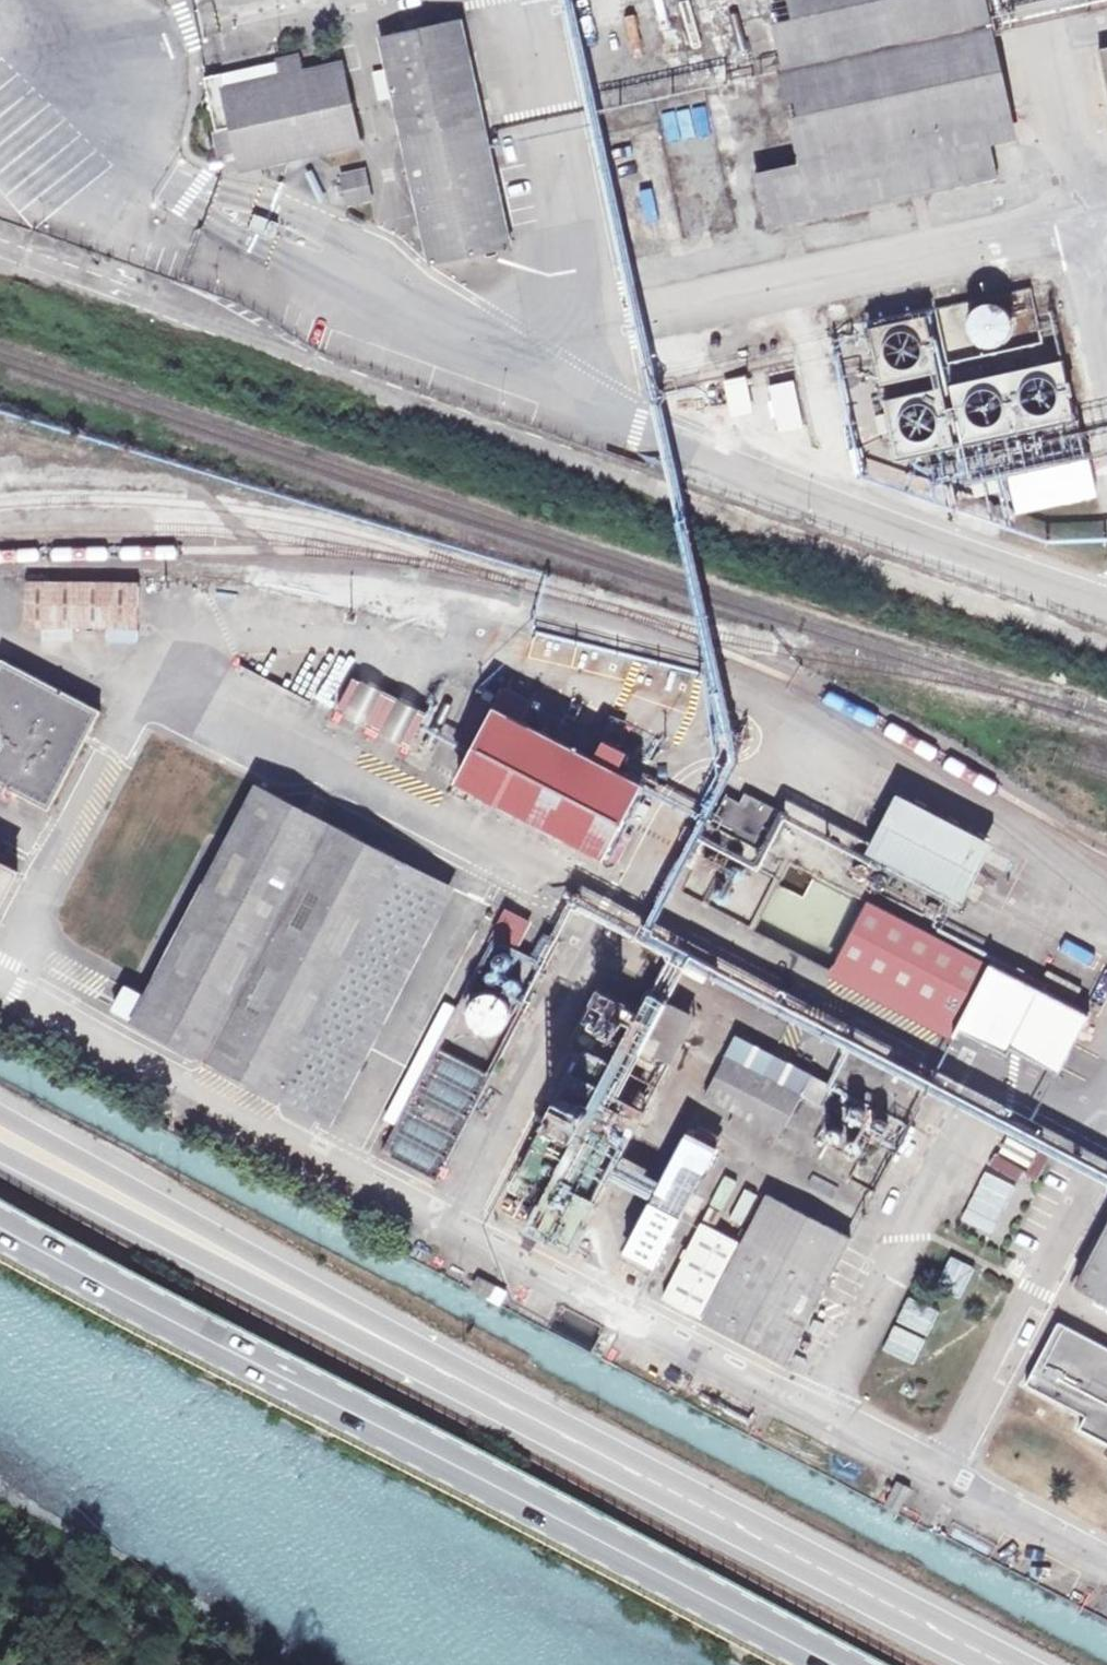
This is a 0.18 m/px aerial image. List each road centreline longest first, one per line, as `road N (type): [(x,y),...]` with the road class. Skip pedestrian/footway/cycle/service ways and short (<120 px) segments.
road 1 (trunk): [(0,1219),(829,1664)]
road 2 (secondary): [(375,1337),(999,1664)]
road 3 (secondary): [(375,1337),(134,1189),(0,1117)]
road 4 (secondary): [(0,1156),(375,1337)]

